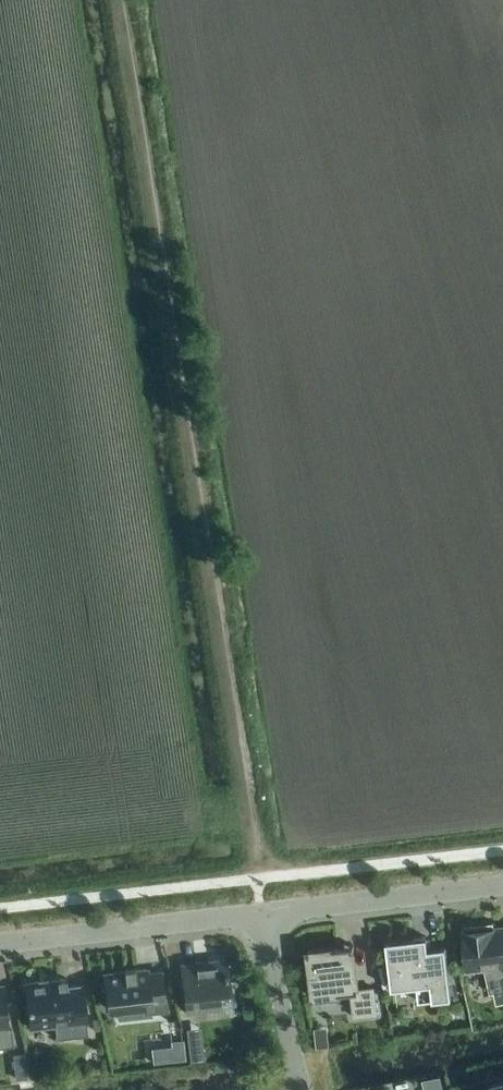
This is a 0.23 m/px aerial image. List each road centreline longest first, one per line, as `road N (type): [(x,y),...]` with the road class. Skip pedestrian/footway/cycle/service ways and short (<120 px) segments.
road 1 (track): [(262,879),(125,0)]
road 2 (unclassified): [(0,945),(261,915)]
road 3 (unclassified): [(261,915),(502,887)]
road 4 (residential): [(261,915),(301,1089)]

